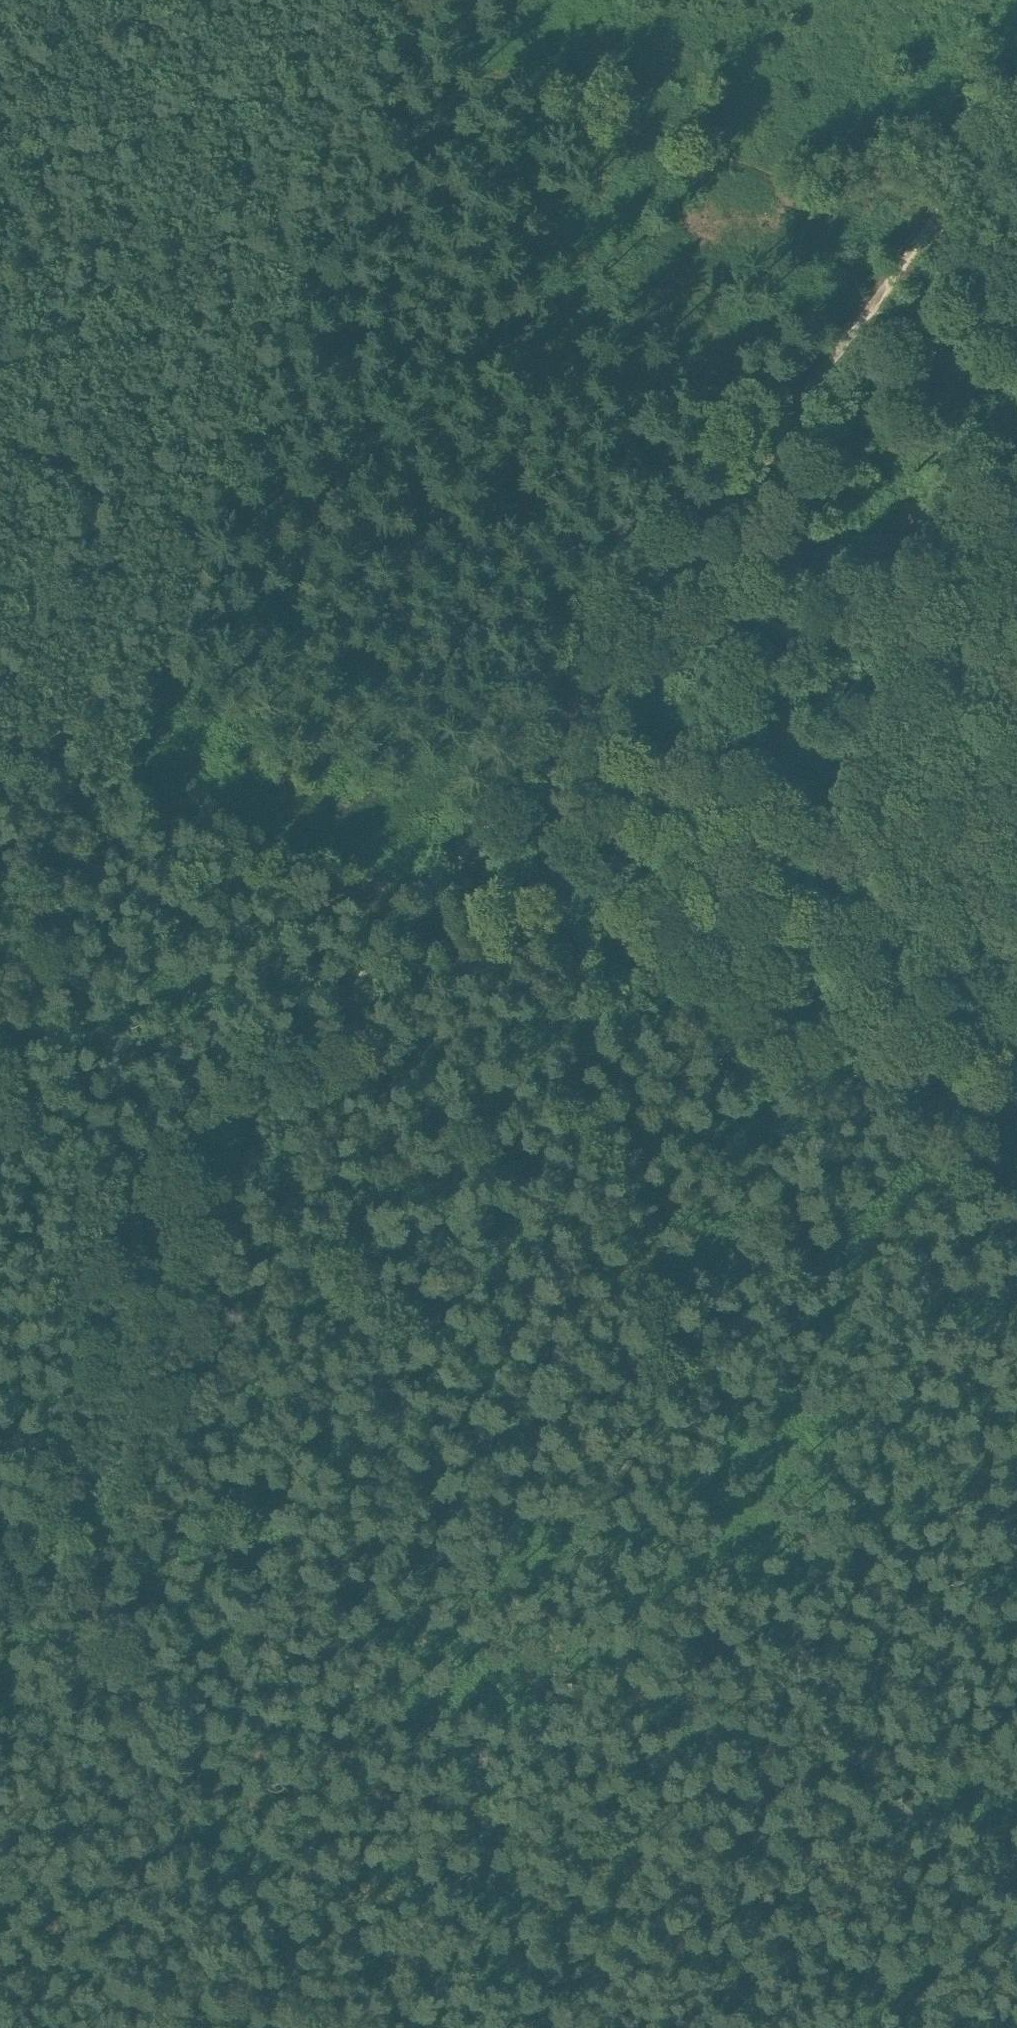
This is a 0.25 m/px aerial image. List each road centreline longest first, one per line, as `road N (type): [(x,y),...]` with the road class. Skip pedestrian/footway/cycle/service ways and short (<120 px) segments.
road 1 (track): [(1016,131),(967,205),(694,529),(433,889)]
road 2 (track): [(0,1570),(73,1507),(125,1363),(139,1297),(183,1198),(433,889)]

